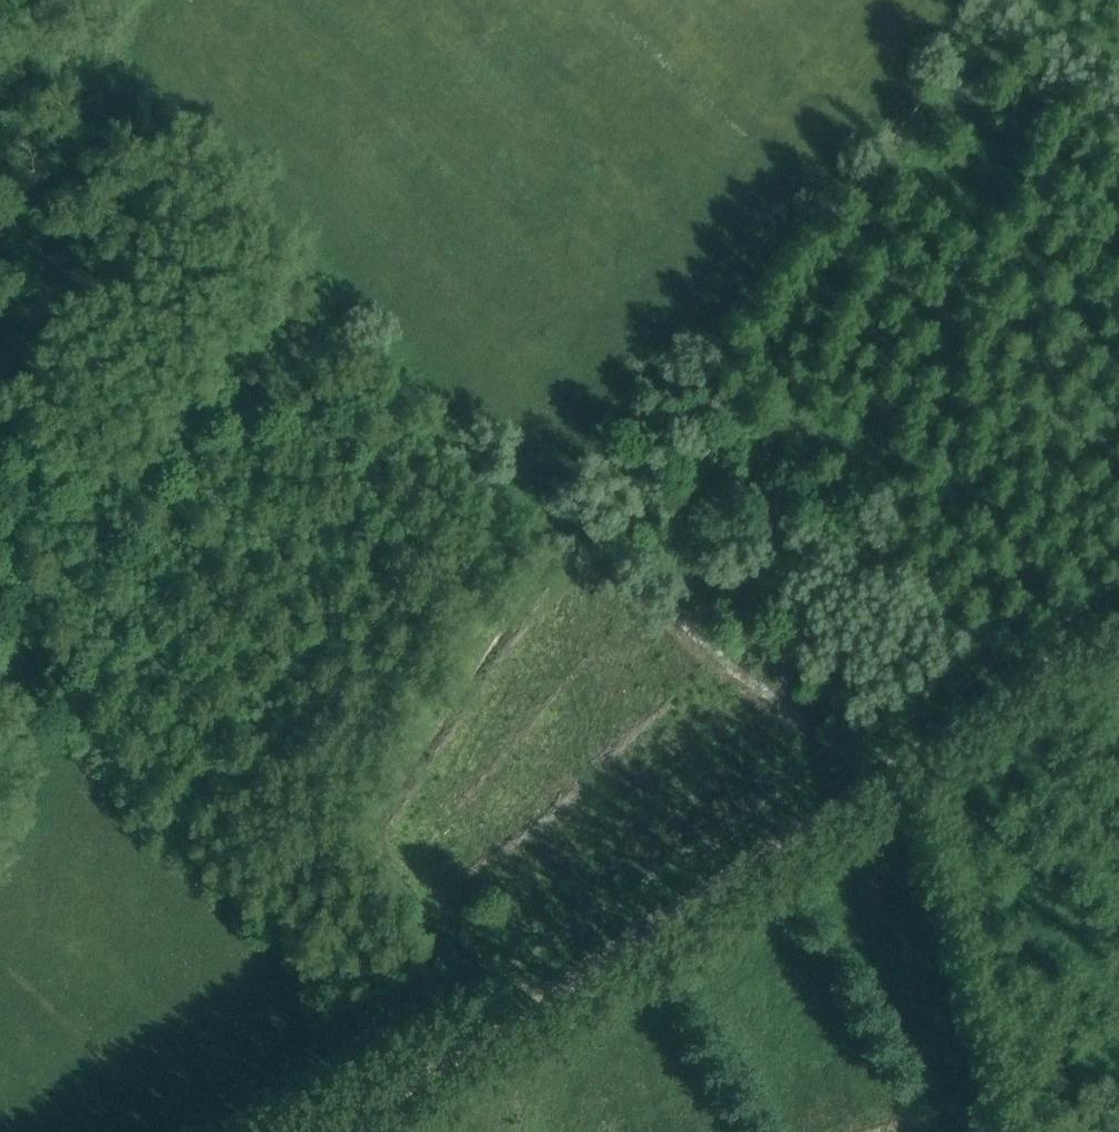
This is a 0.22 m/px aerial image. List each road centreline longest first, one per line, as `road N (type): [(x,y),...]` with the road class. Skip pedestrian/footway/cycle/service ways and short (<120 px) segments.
road 1 (track): [(915,753),(330,1131)]
road 2 (track): [(1118,621),(915,753)]

